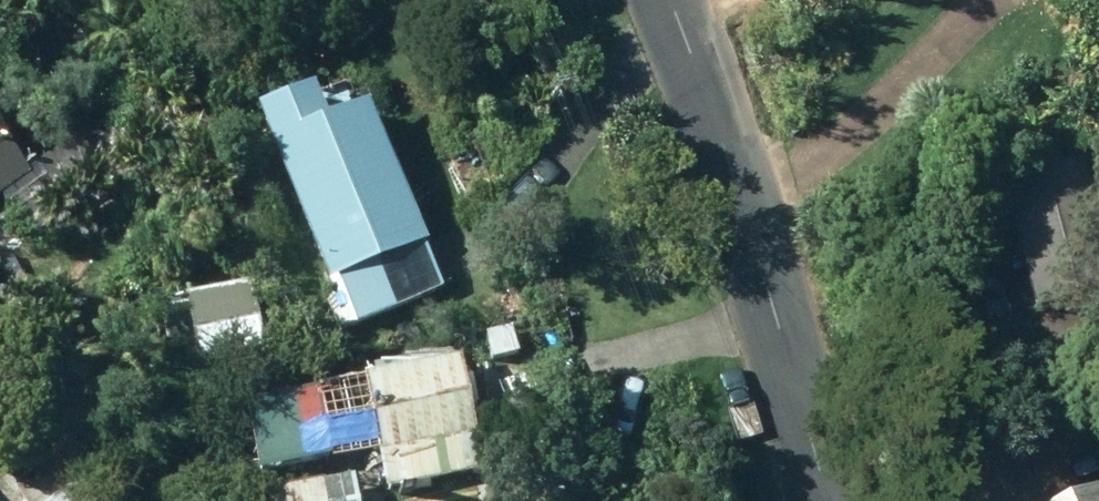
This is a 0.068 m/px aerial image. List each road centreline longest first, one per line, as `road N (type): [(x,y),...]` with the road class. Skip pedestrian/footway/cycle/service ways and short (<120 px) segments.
road 1 (unclassified): [(833,500),(742,190),(671,0)]

